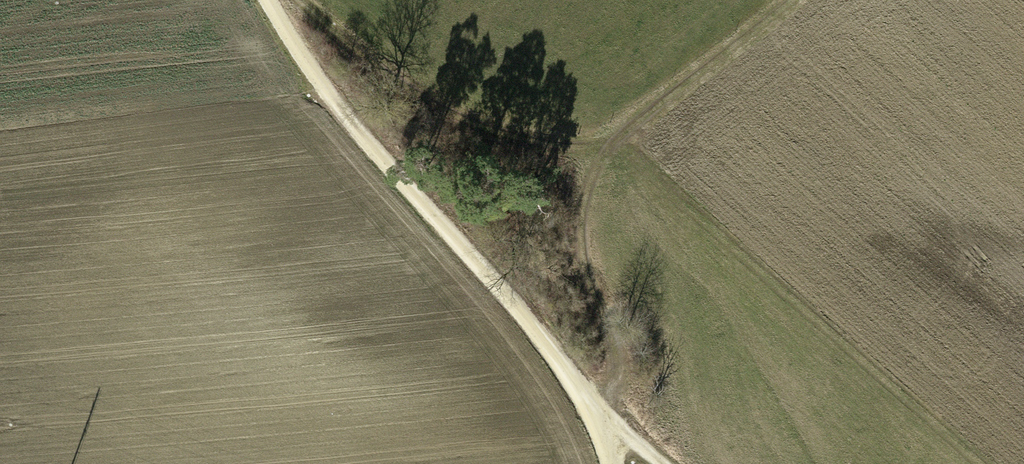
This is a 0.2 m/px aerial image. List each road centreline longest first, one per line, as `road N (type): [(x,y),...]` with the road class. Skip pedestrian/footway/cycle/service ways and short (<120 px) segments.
road 1 (track): [(293,0),(380,67),(483,124),(569,147),(632,122),(783,0)]
road 2 (track): [(271,0),(302,61),(598,396)]
road 3 (track): [(632,122),(592,173),(582,248),(604,317),(627,356),(598,396)]

